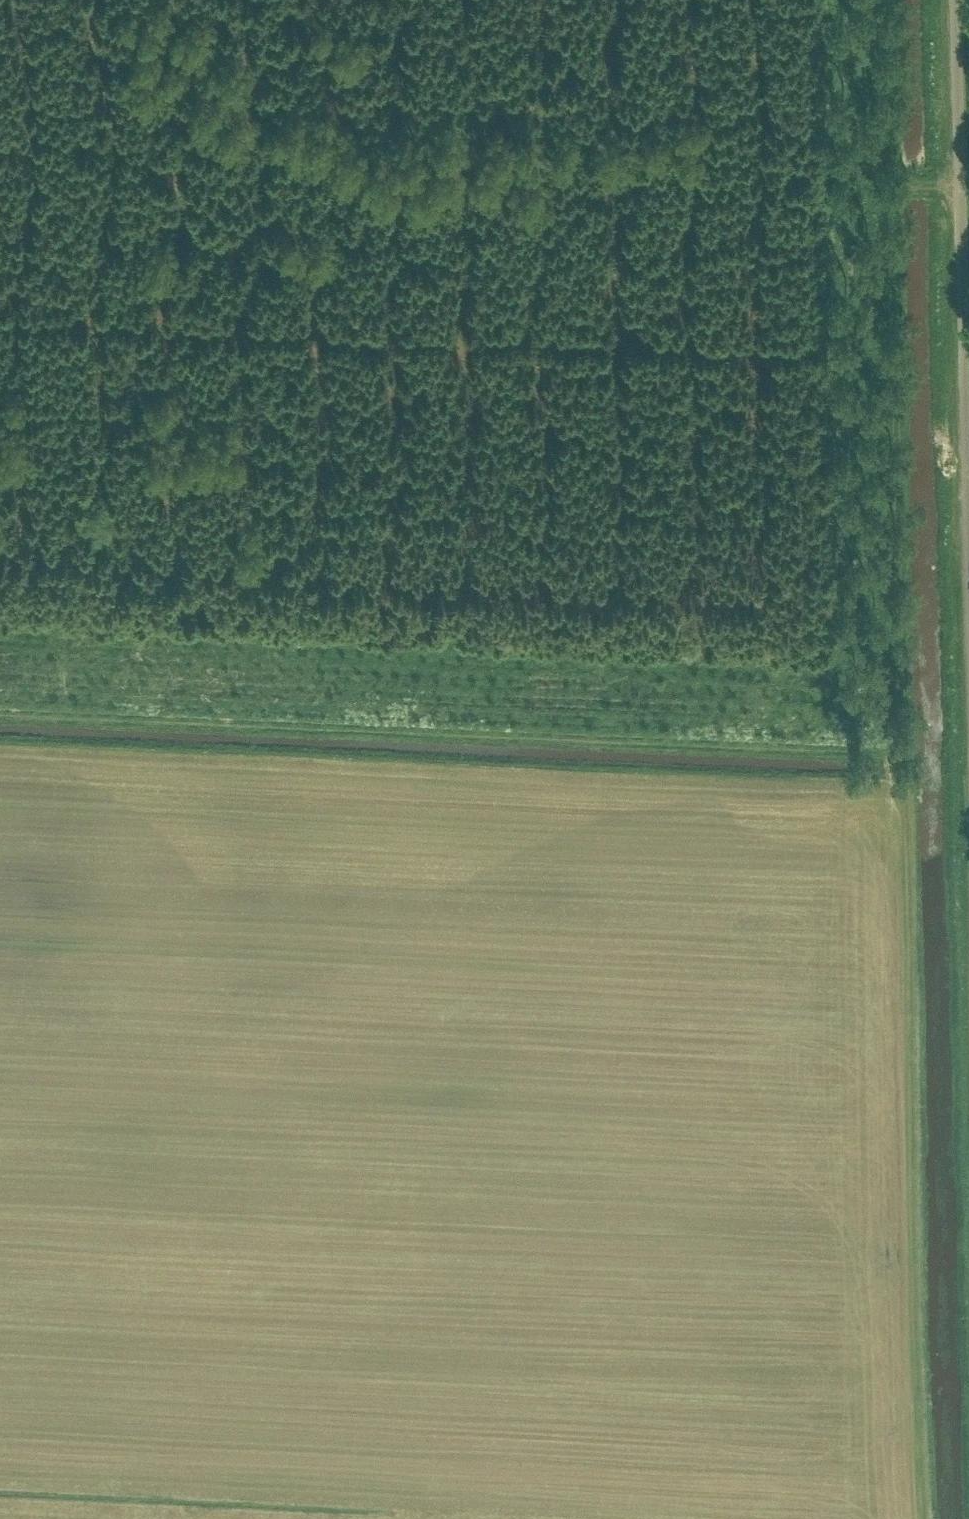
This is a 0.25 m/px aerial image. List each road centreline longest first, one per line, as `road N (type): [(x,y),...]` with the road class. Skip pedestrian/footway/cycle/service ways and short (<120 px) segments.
road 1 (unclassified): [(968,486),(957,0)]

